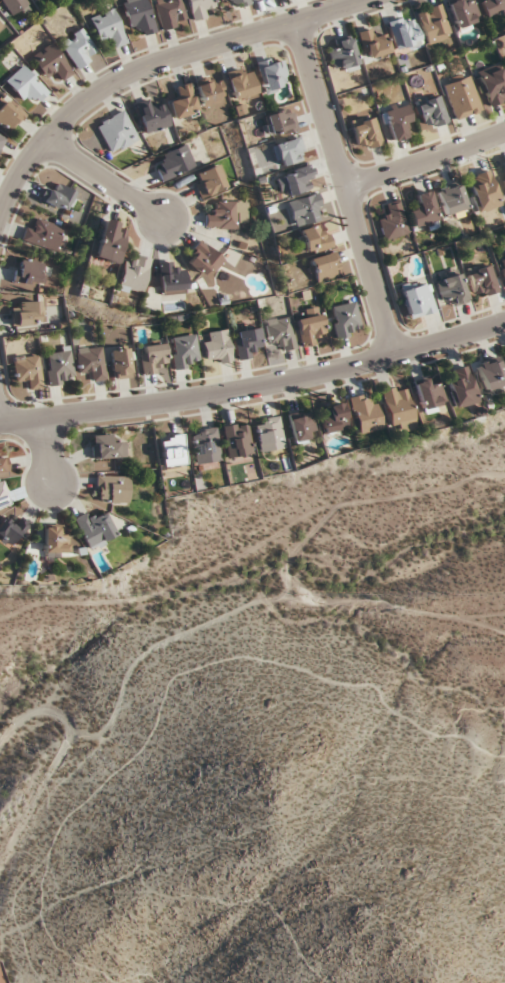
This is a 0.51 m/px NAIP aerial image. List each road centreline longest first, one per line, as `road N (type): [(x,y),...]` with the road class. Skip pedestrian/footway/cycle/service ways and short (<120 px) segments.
road 1 (residential): [(0,423),(204,398),(504,323)]
road 2 (residential): [(352,0),(138,71),(87,100),(50,137),(0,222)]
road 3 (residential): [(295,21),(392,355)]
road 4 (residential): [(345,184),(504,133)]
road 5 (residential): [(50,137),(164,220)]

